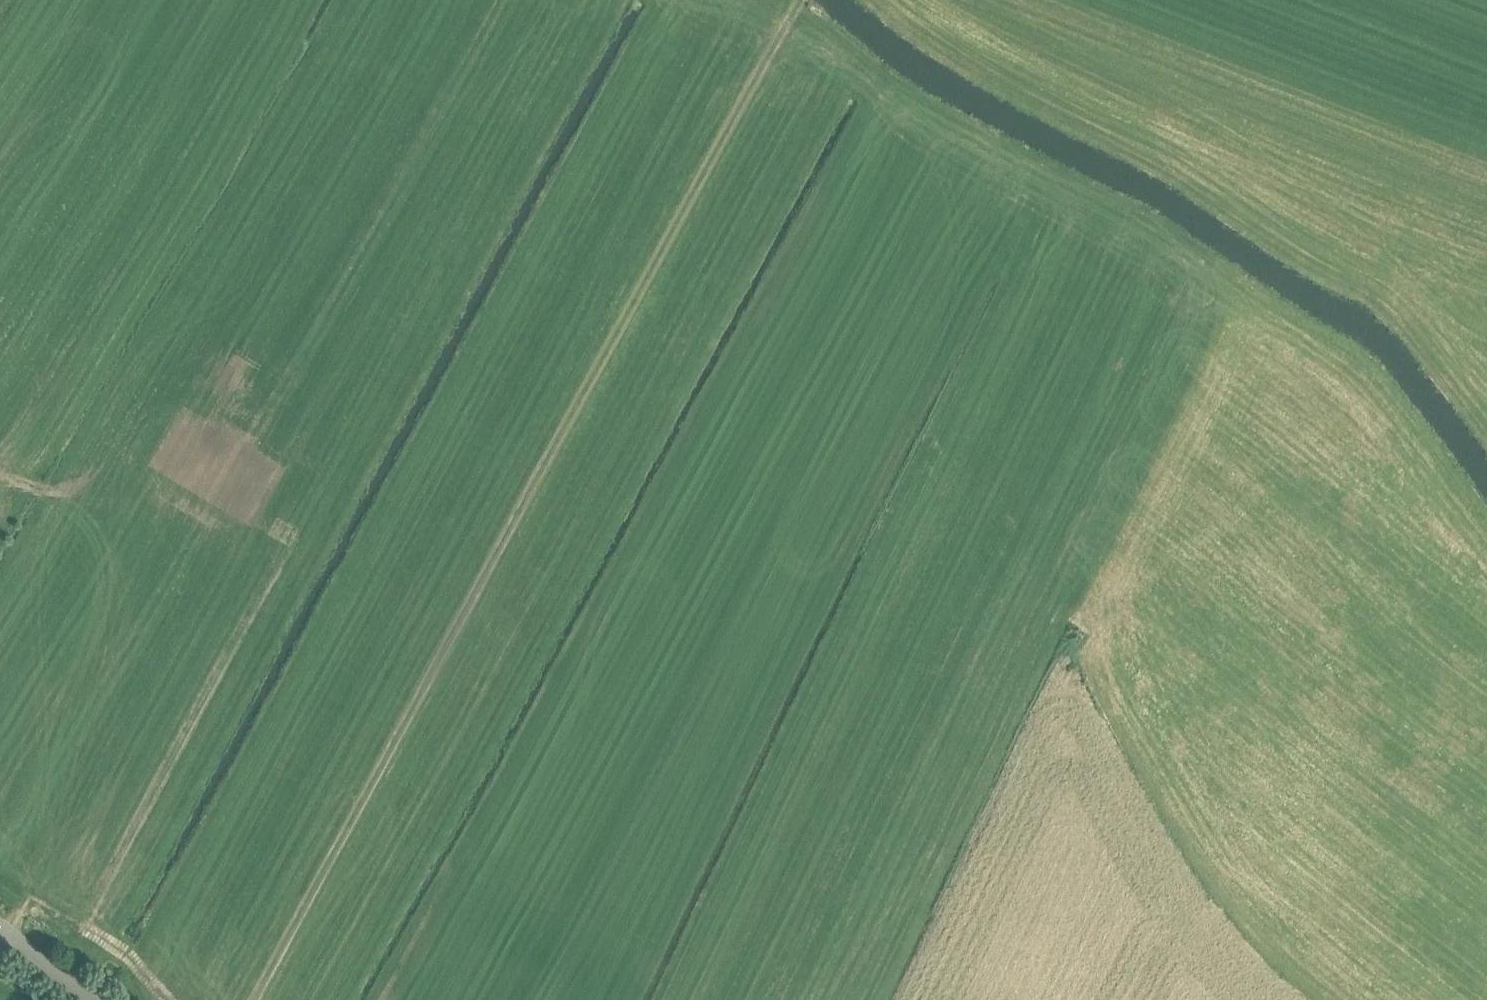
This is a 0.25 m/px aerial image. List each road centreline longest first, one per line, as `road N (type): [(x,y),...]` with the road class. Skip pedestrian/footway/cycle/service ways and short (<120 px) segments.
road 1 (track): [(802,0),(249,999)]

